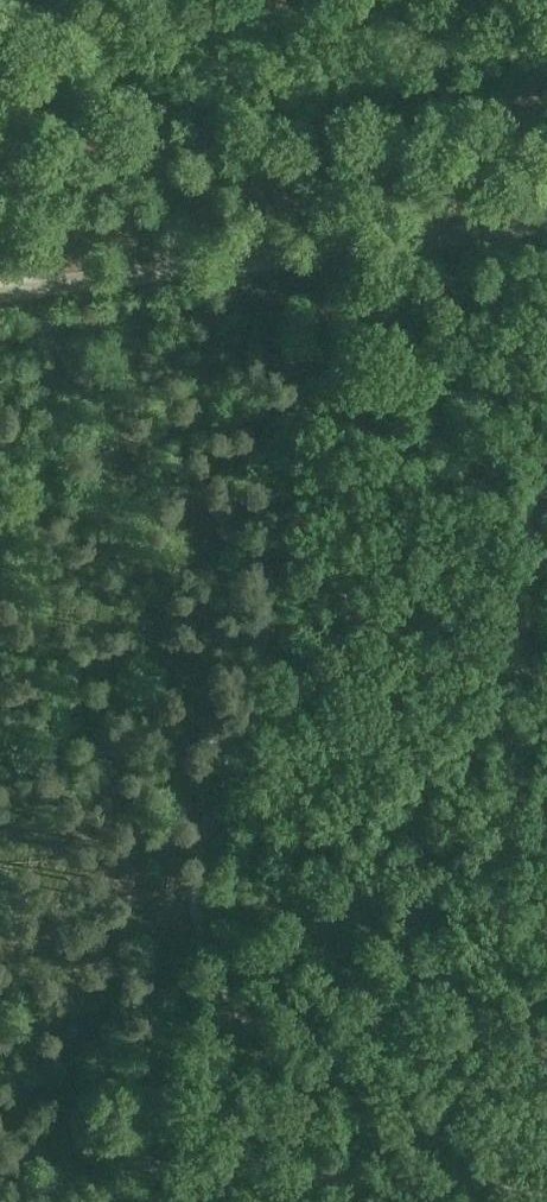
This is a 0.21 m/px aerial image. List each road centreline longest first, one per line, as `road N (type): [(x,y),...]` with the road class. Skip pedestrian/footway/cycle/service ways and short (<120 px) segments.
road 1 (unclassified): [(0,289),(546,226)]

